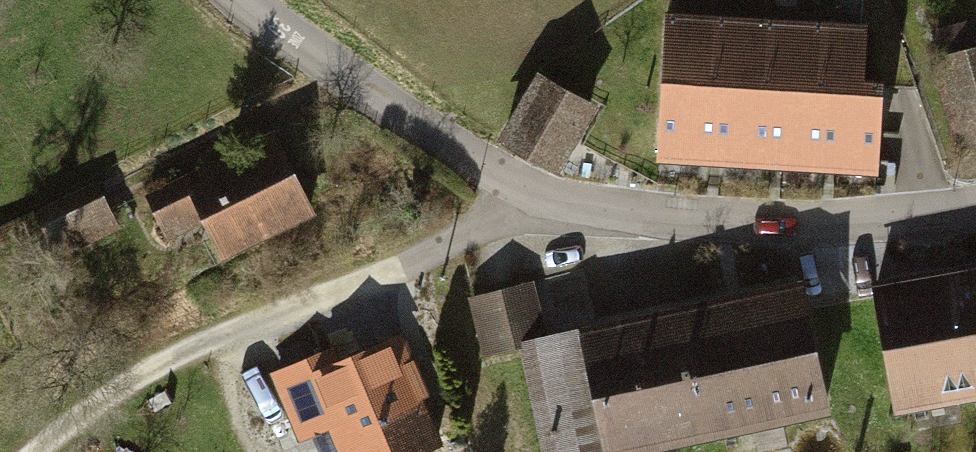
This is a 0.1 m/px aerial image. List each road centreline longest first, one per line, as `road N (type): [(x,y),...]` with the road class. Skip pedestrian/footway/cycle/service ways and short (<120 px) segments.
road 1 (residential): [(241,0),(480,164),(549,199),(663,217),(816,223),(975,206)]
road 2 (track): [(38,451),(131,379),(403,268),(491,221),(526,188)]

